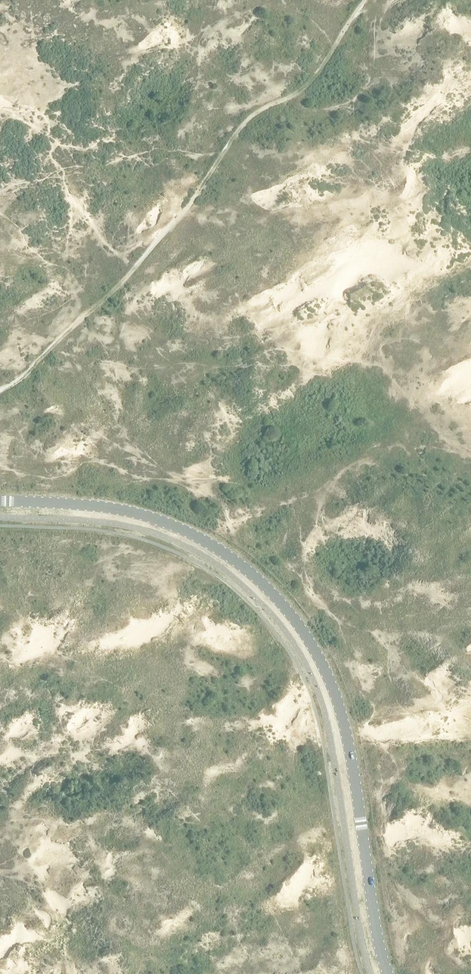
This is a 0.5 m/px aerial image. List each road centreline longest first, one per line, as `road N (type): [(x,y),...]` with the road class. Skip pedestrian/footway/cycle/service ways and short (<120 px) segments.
road 1 (unclassified): [(390,973),(348,735),(299,625),(235,560),(179,527),(128,511),(0,501)]
road 2 (track): [(0,389),(139,263),(242,124),(314,79),(365,0)]

